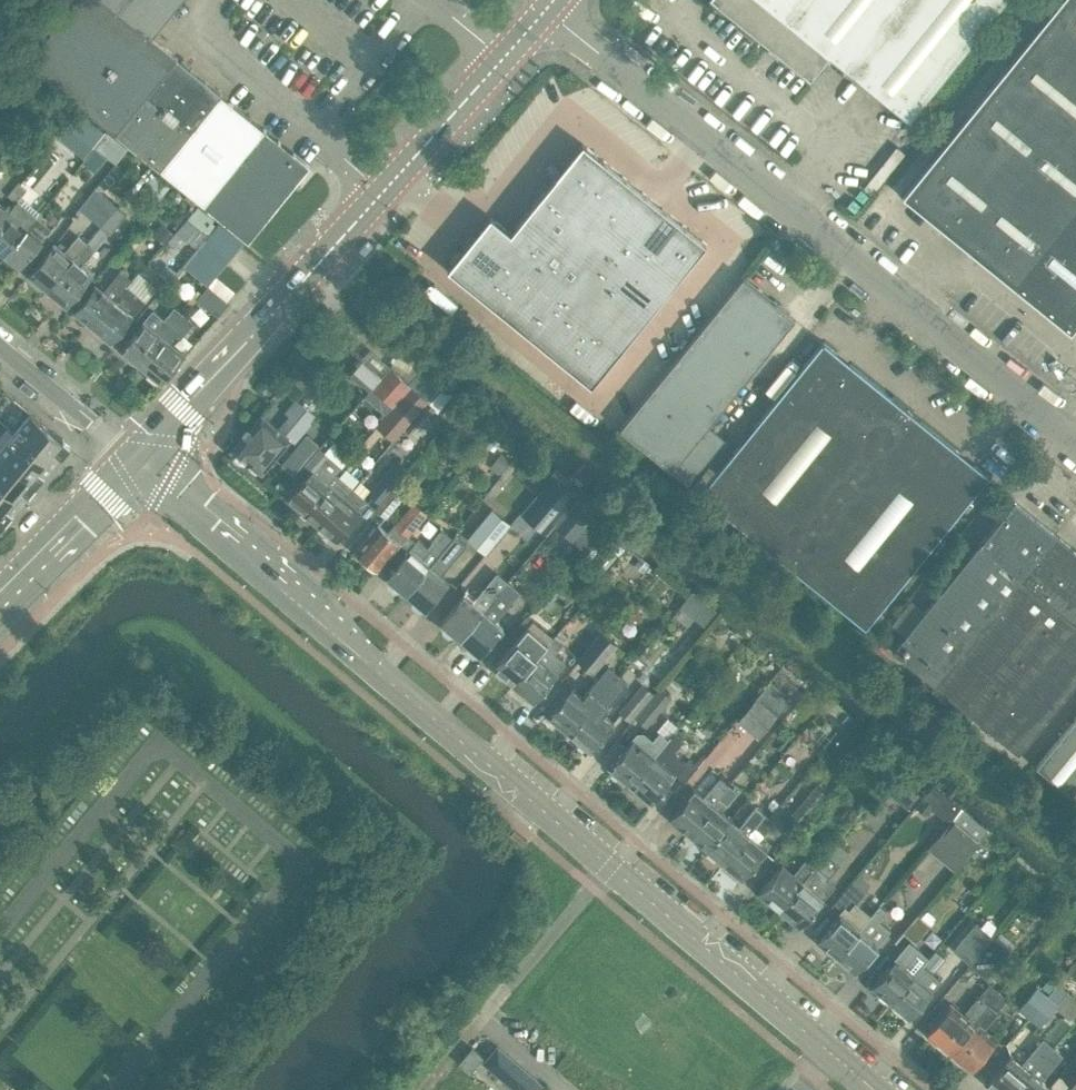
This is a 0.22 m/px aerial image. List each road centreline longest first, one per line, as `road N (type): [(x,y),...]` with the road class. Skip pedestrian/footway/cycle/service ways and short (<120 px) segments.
road 1 (unclassified): [(1075,445),(543,10)]
road 2 (tertiary): [(610,867),(137,459)]
road 3 (tertiary): [(137,459),(382,192)]
road 4 (unclassified): [(567,1089),(482,1020),(610,867)]
road 5 (tertiary): [(833,1055),(610,867)]
road 6 (unclassified): [(217,0),(197,26),(382,192)]
road 7 (tertiary): [(0,612),(137,459)]
road 8 (tertiary): [(382,192),(502,59)]
road 9 (residential): [(0,347),(137,459)]

